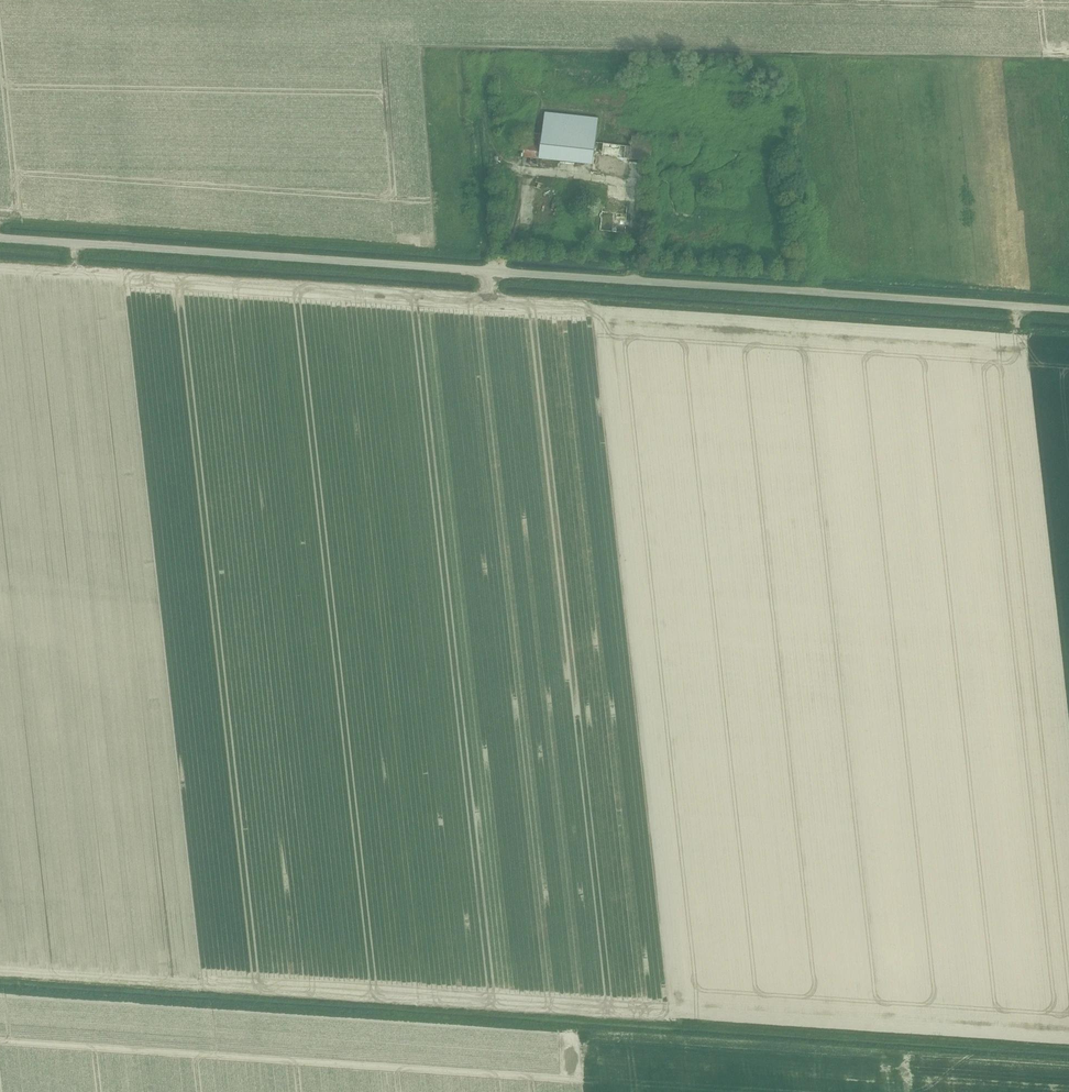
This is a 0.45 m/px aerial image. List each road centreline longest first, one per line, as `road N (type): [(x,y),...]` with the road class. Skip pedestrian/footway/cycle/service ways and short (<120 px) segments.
road 1 (unclassified): [(1068,309),(0,238)]

